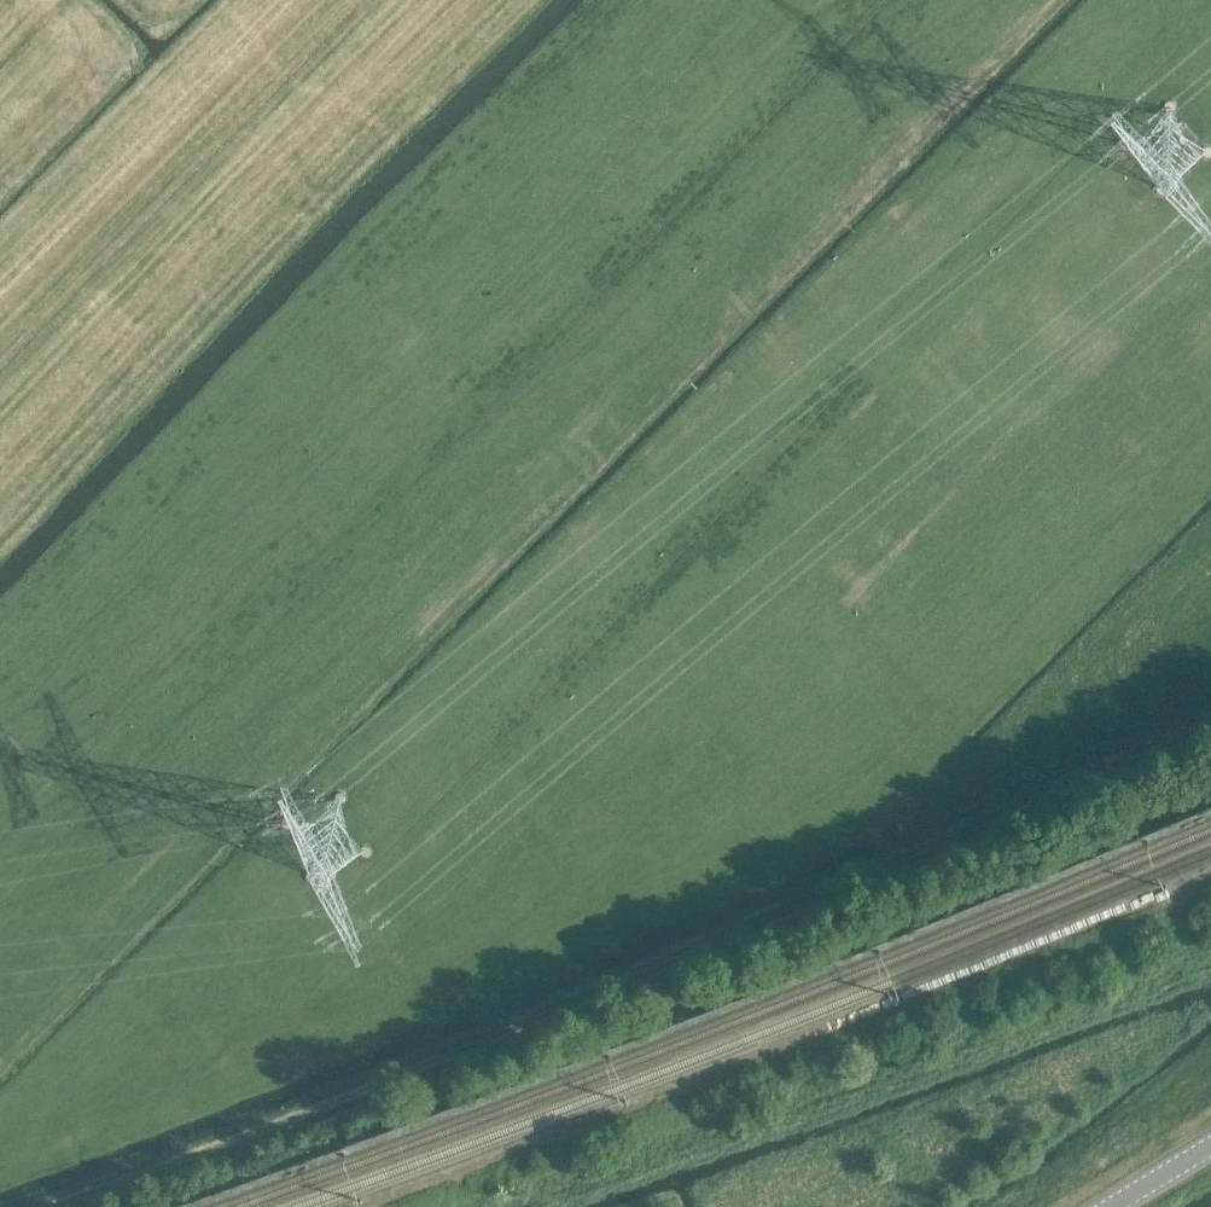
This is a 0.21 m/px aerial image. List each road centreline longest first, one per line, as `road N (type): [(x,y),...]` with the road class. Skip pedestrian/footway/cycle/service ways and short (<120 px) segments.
road 1 (track): [(44,1206),(660,965),(1210,723)]

